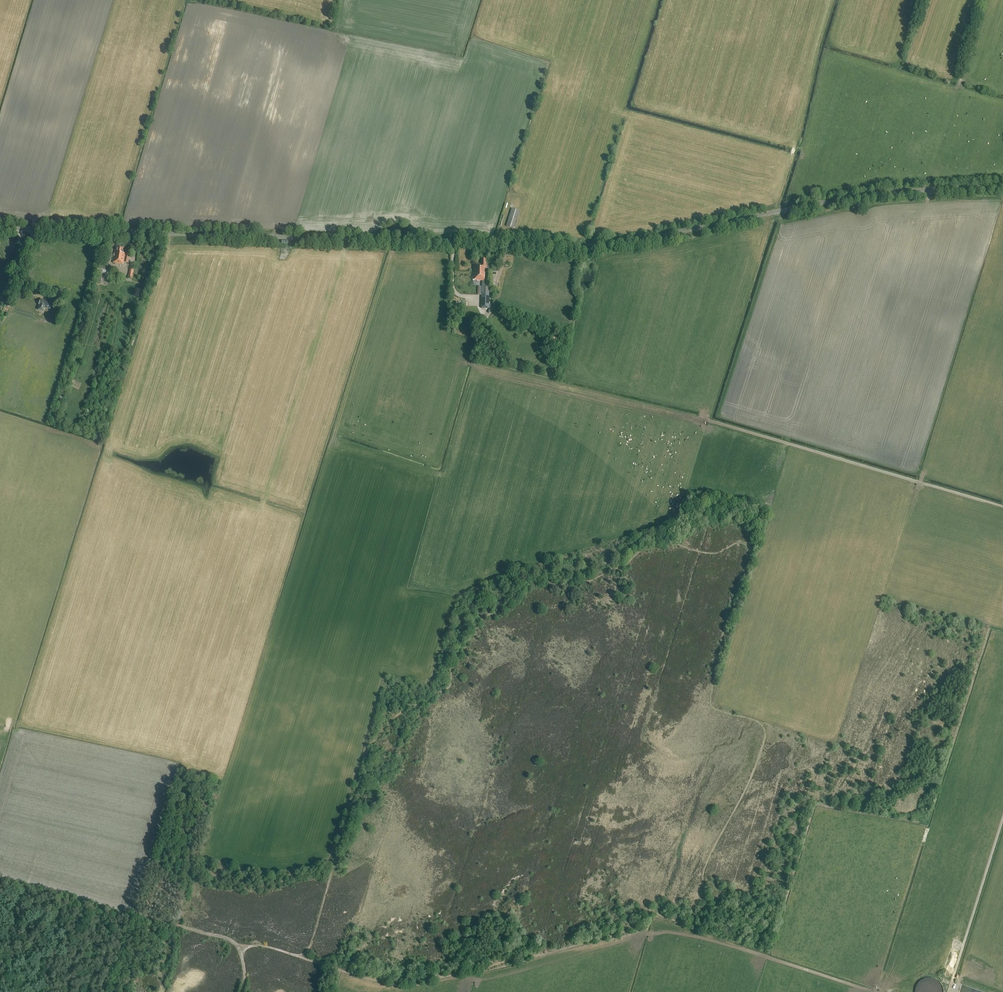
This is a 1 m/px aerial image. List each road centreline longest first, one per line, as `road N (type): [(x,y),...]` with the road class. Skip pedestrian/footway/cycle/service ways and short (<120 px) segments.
road 1 (unclassified): [(0,228),(578,246),(871,194),(1002,185)]

